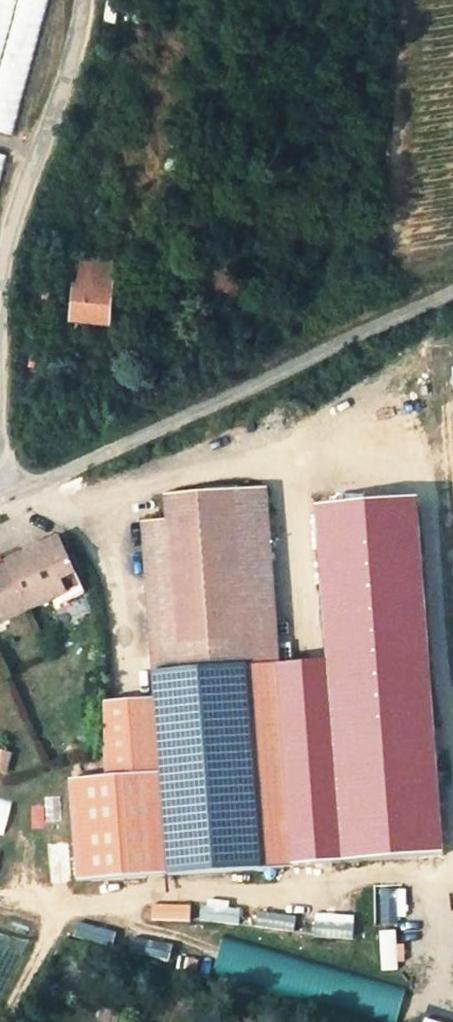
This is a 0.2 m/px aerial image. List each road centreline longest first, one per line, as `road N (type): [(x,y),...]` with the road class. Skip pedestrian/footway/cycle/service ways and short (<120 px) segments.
road 1 (residential): [(452,293),(0,501)]
road 2 (residential): [(75,0),(58,84),(0,263)]

